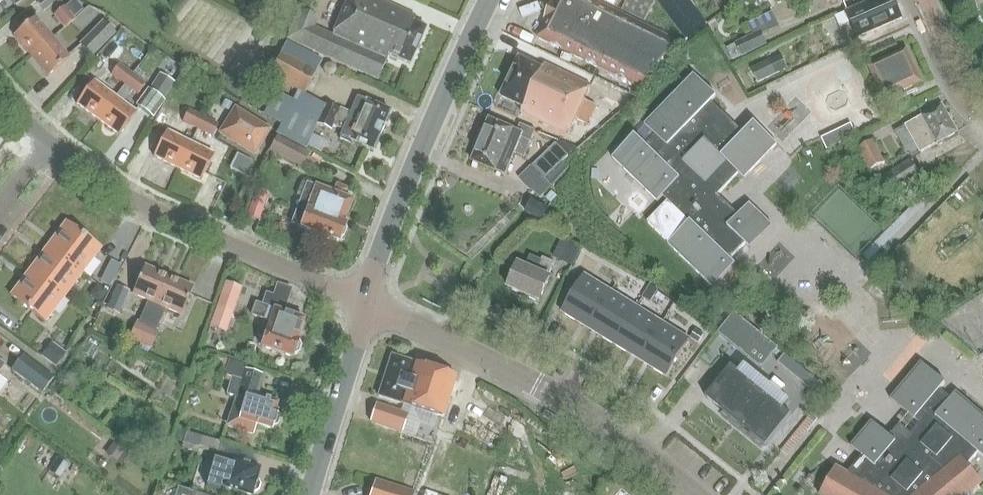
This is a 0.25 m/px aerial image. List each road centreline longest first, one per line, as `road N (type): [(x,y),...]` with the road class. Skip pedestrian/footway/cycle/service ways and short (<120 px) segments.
road 1 (residential): [(367,305),(538,381),(698,494)]
road 2 (residential): [(367,305),(150,209),(44,148)]
road 3 (secondary): [(367,305),(487,0)]
road 4 (secondary): [(308,494),(367,305)]

